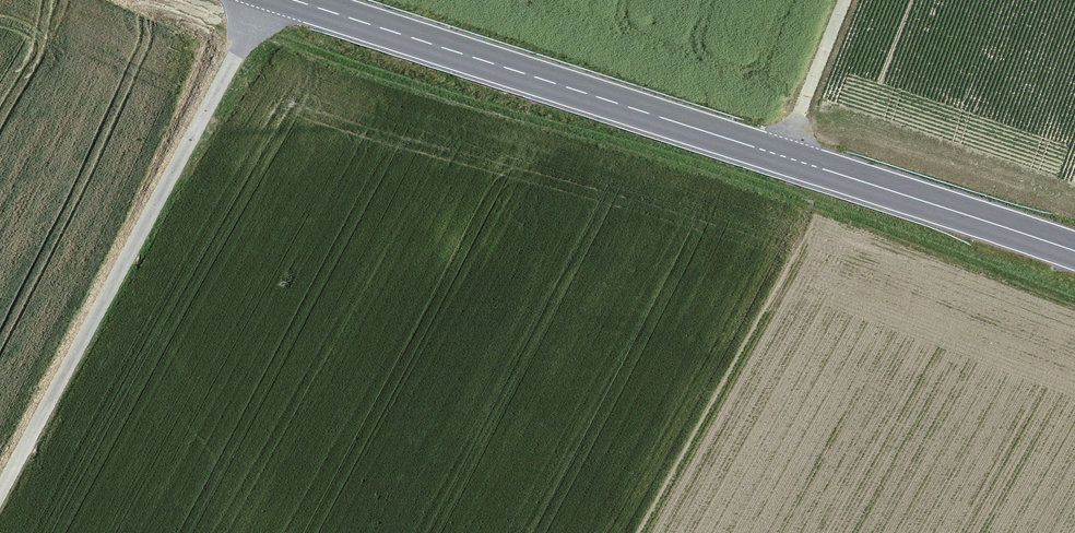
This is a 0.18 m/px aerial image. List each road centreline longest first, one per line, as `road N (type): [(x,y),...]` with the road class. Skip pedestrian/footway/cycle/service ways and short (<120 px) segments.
road 1 (secondary): [(1074,251),(300,0)]
road 2 (track): [(0,495),(265,0)]
road 3 (track): [(783,156),(844,0)]

